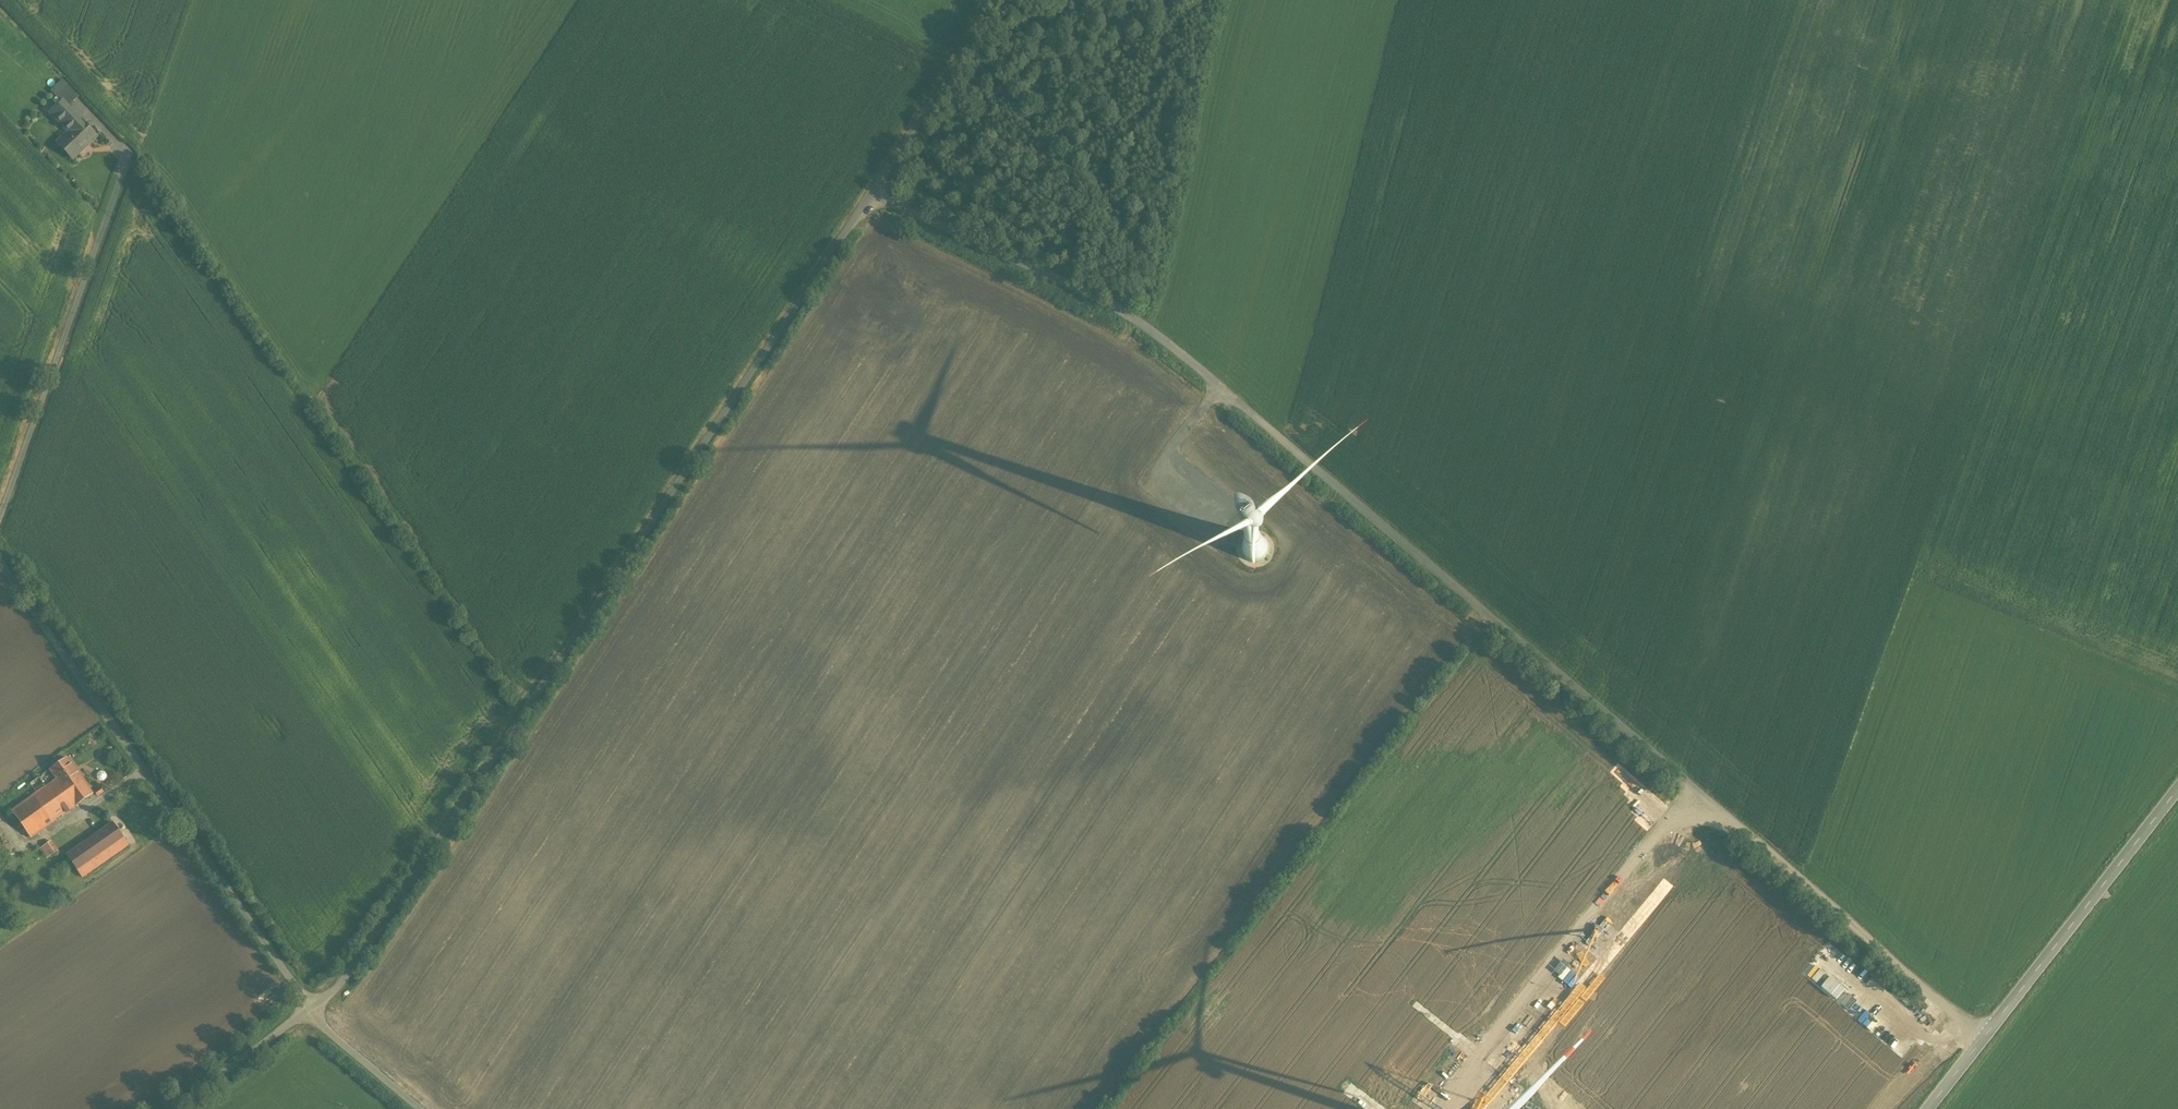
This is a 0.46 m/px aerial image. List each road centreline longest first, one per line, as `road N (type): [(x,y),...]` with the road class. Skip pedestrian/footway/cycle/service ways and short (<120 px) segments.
road 1 (track): [(871,191),(1134,318),(1983,1037)]
road 2 (unclassified): [(984,0),(871,191),(363,953),(309,1008)]
road 3 (unclassified): [(0,550),(309,1008)]
road 4 (secondary): [(1927,1108),(2177,787)]
road 5 (track): [(1695,794),(1439,1108)]
road 6 (unclassified): [(171,1108),(309,1008)]
road 7 (unclassified): [(309,1008),(420,1108)]

